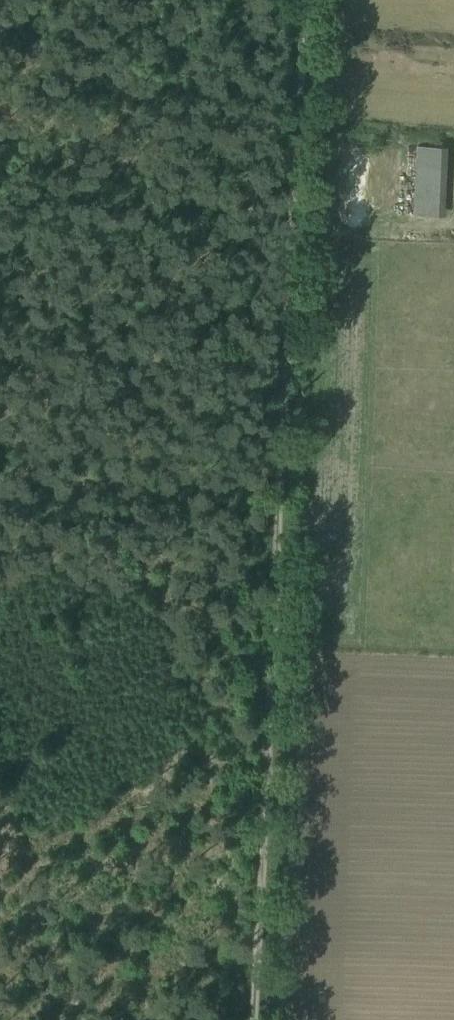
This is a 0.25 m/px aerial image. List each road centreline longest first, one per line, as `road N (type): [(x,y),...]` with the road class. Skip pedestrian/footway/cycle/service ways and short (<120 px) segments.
road 1 (track): [(296,0),(247,1019)]

